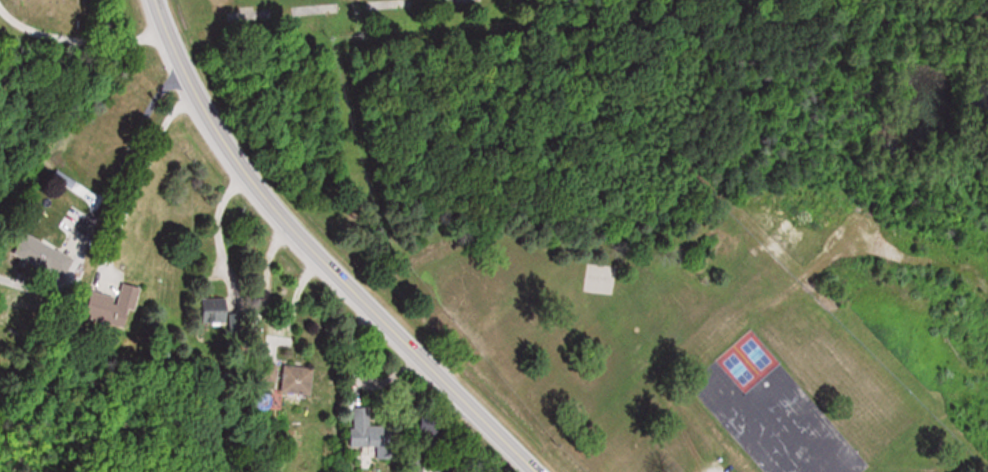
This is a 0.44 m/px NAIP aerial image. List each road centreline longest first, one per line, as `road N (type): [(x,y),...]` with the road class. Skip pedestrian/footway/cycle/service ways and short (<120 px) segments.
road 1 (residential): [(531,471),(245,180),(180,74),(150,0)]

